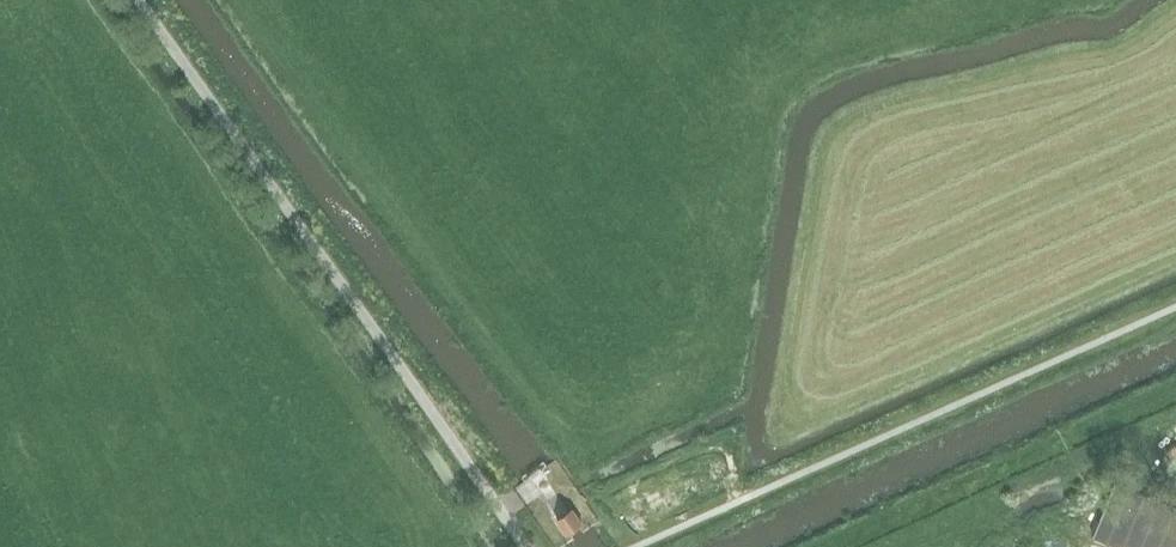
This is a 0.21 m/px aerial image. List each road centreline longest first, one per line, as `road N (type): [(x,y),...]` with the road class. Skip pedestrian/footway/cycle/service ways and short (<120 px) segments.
road 1 (unclassified): [(527,546),(139,0)]

